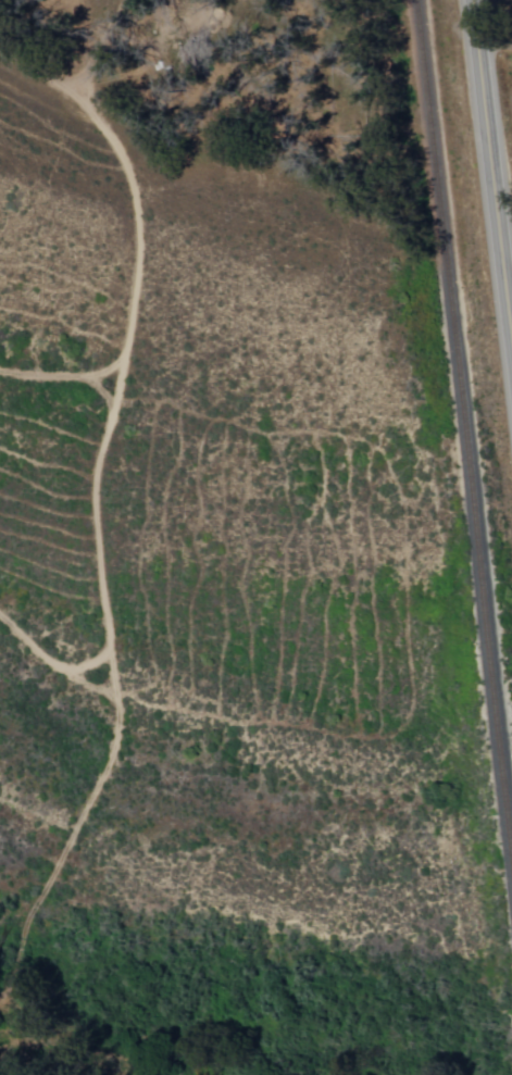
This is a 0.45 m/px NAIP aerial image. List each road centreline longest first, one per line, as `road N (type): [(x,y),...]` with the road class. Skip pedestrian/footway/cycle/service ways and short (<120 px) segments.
road 1 (track): [(50,892),(117,749),(97,489),(133,325),(139,215),(112,137),(0,25)]
road 2 (primary): [(511,345),(470,0)]
road 3 (track): [(113,658),(61,668),(0,615)]
road 4 (track): [(126,361),(89,377),(0,372)]

